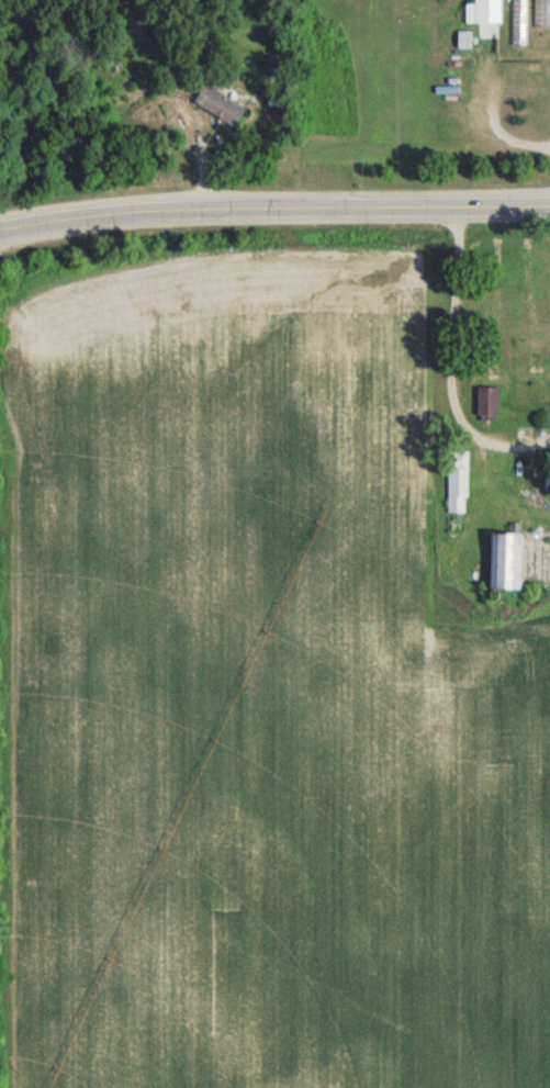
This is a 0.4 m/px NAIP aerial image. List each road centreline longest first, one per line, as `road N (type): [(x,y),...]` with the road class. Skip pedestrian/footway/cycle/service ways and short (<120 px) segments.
road 1 (primary): [(0,227),(139,212),(549,208)]

